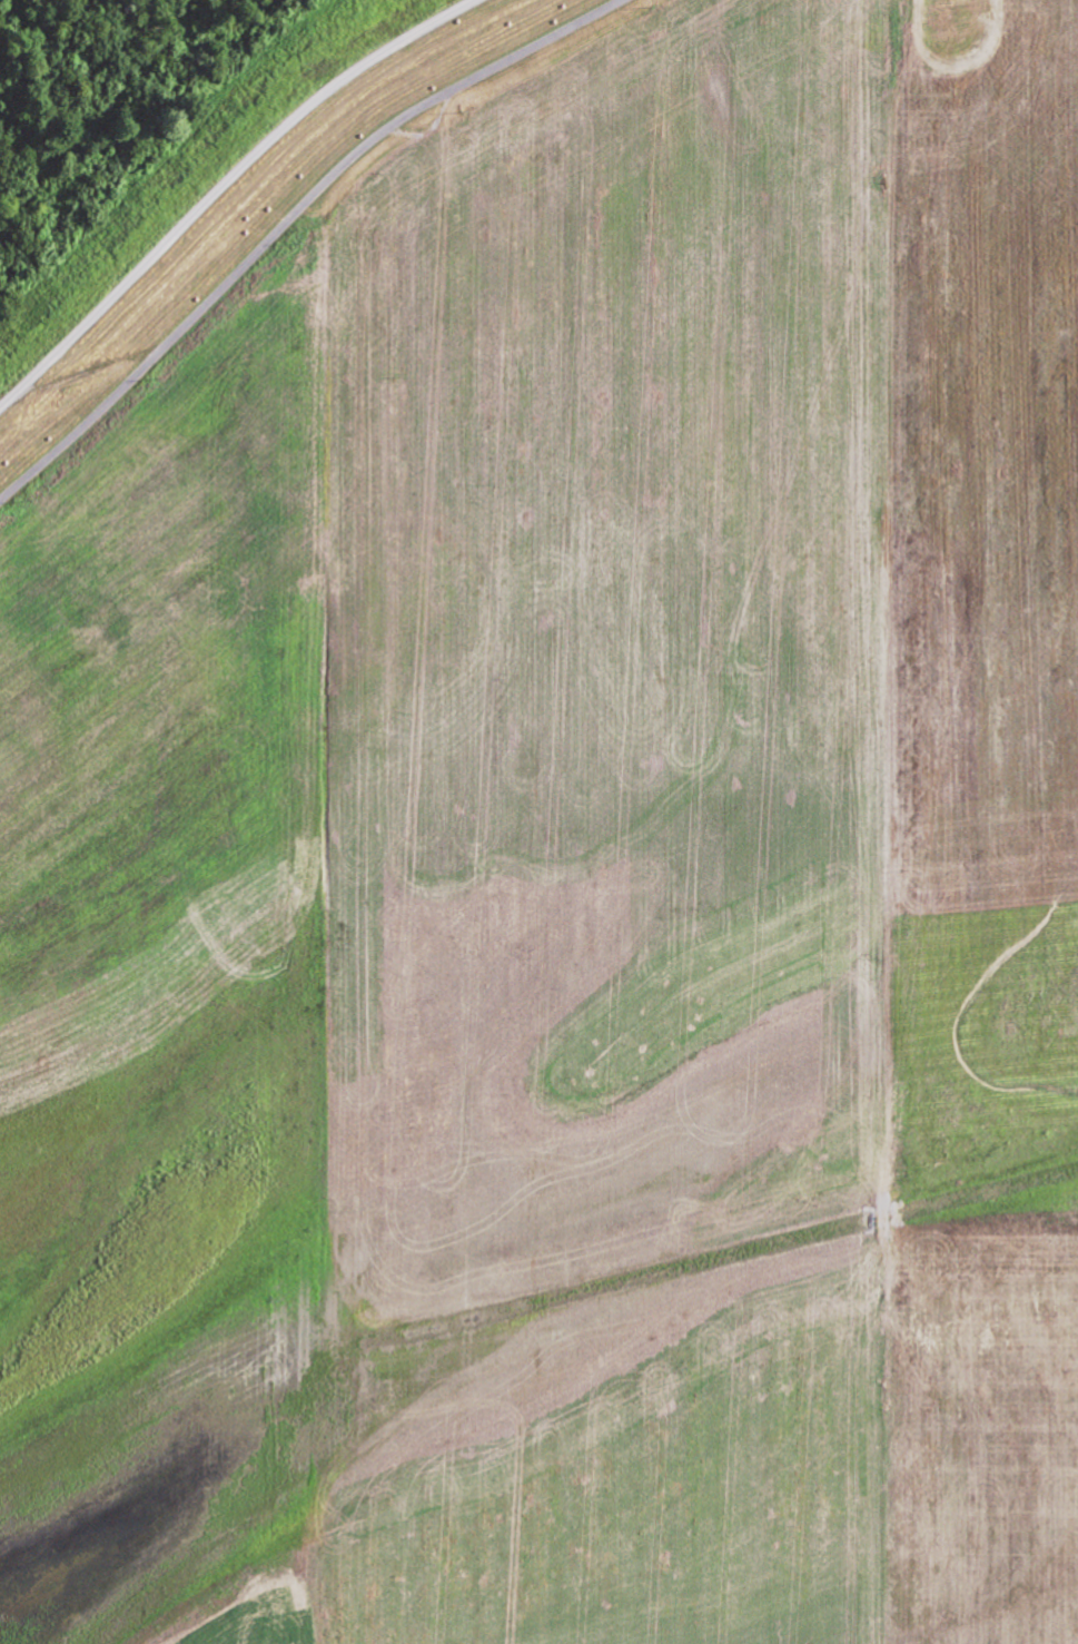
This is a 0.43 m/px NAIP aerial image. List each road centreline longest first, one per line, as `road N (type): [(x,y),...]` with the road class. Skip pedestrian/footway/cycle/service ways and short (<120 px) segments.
road 1 (residential): [(618,0),(434,99),(363,148),(0,500)]
road 2 (residential): [(0,405),(339,83),(488,0)]

